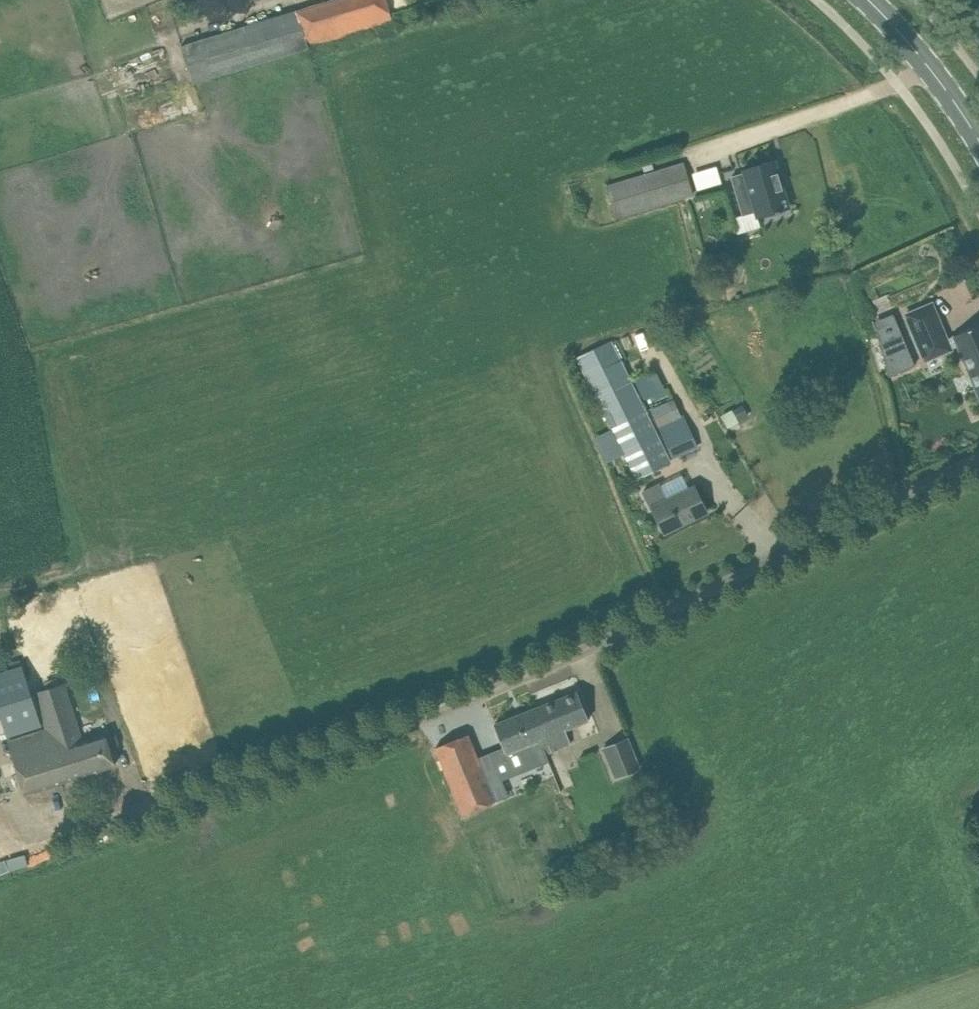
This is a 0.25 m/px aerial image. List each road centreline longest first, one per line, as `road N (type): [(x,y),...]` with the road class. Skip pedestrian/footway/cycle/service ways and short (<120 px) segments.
road 1 (unclassified): [(0,878),(466,709),(656,628),(978,463)]
road 2 (secondary): [(978,135),(952,92),(867,0)]

